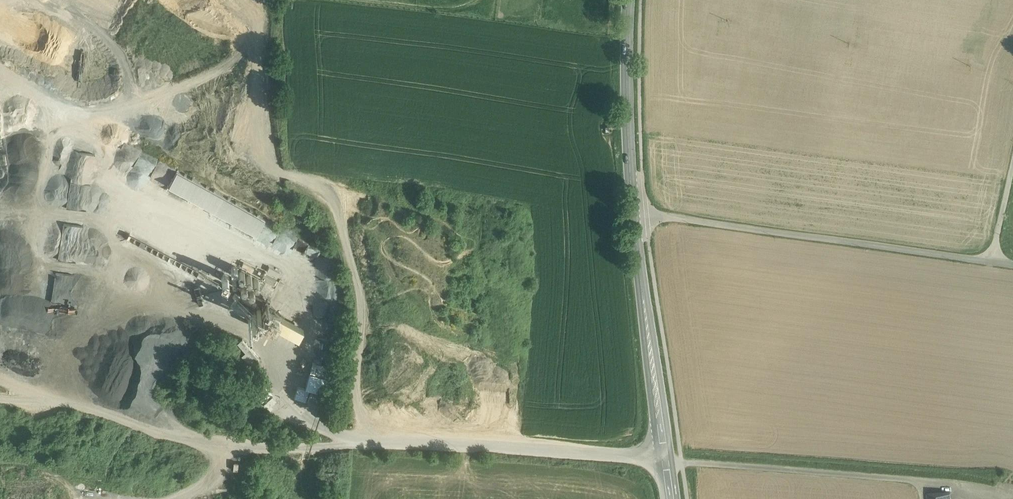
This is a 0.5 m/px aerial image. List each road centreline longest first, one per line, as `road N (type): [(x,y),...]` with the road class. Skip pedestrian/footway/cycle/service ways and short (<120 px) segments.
road 1 (unclassified): [(633,214),(992,262)]
road 2 (secondary): [(672,498),(633,214)]
road 3 (secondary): [(633,214),(629,0)]

